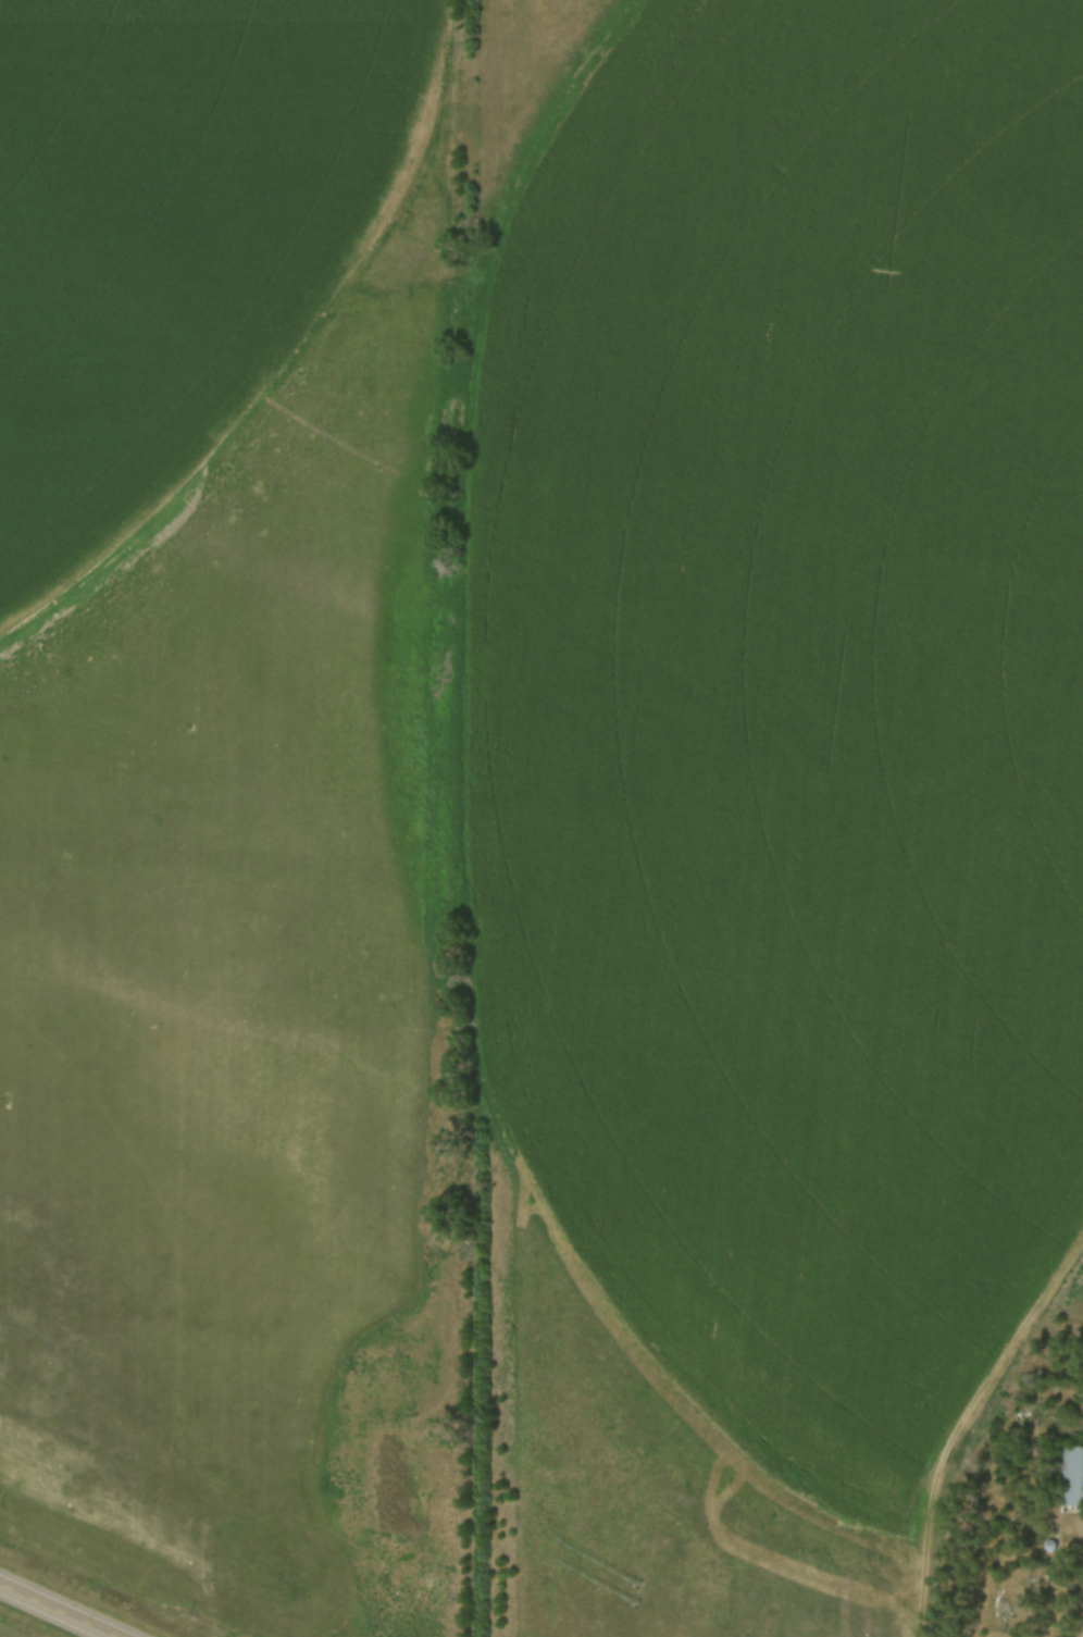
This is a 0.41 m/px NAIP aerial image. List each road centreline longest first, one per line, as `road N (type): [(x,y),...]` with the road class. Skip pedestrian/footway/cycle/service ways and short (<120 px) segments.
road 1 (primary): [(124,1636),(0,1581)]

